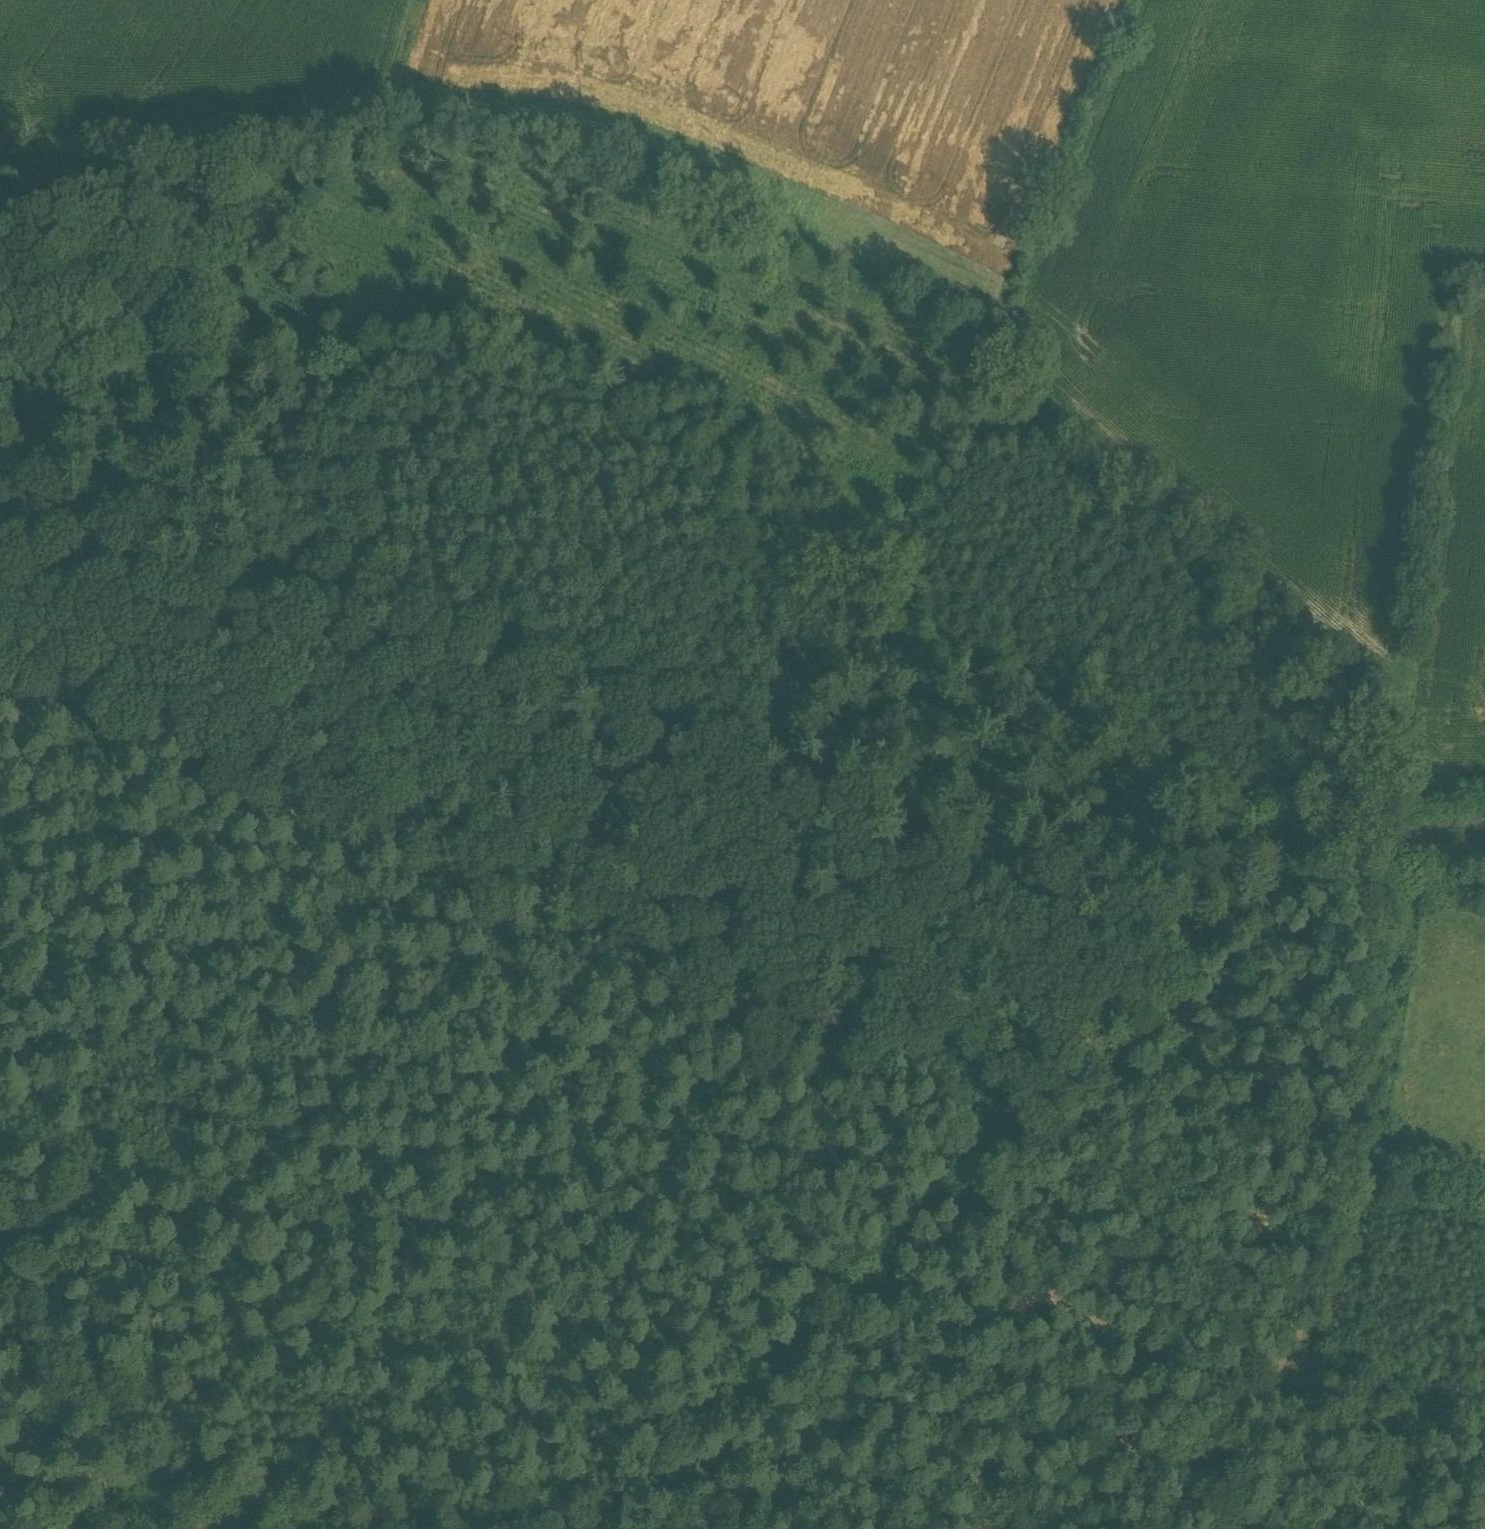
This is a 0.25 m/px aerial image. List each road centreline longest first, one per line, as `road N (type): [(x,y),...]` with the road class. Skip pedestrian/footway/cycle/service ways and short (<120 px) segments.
road 1 (track): [(0,471),(741,775),(1231,944),(852,1295),(550,1528)]
road 2 (track): [(852,1295),(0,1075)]

